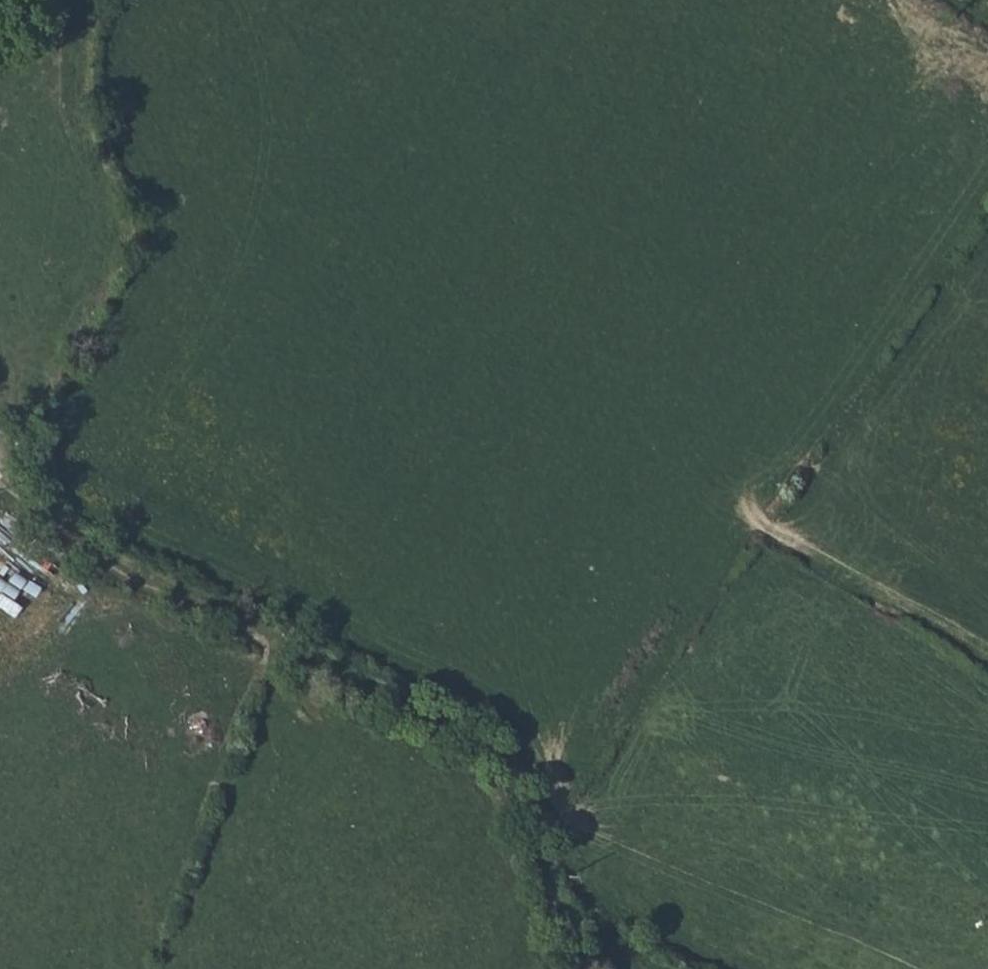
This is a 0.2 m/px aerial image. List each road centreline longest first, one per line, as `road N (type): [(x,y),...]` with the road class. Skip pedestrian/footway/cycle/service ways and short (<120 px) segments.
road 1 (track): [(573,968),(515,797),(454,722),(32,524),(0,494)]

